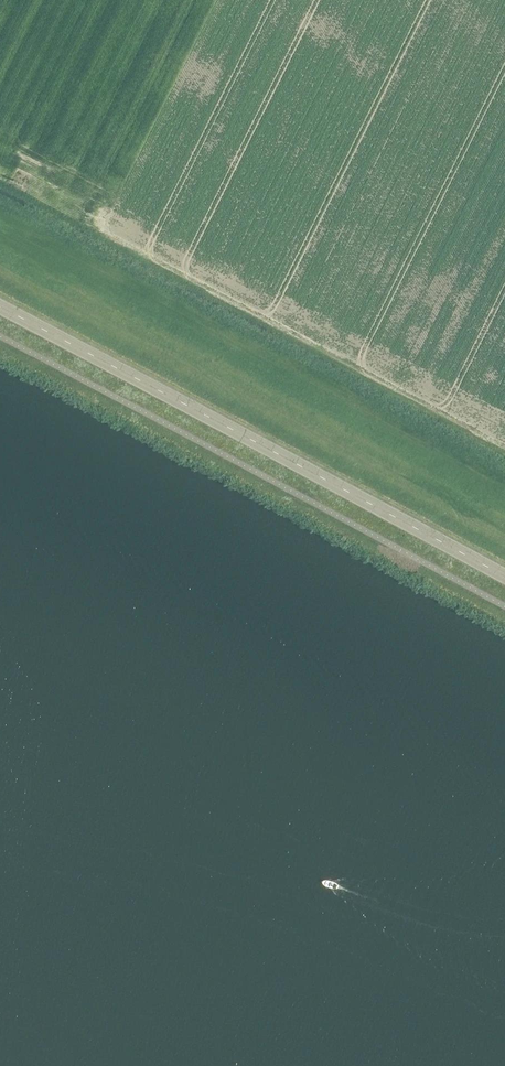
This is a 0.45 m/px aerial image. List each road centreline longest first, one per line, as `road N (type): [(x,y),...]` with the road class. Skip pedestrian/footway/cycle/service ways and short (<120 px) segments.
road 1 (tertiary): [(504,577),(0,308)]

